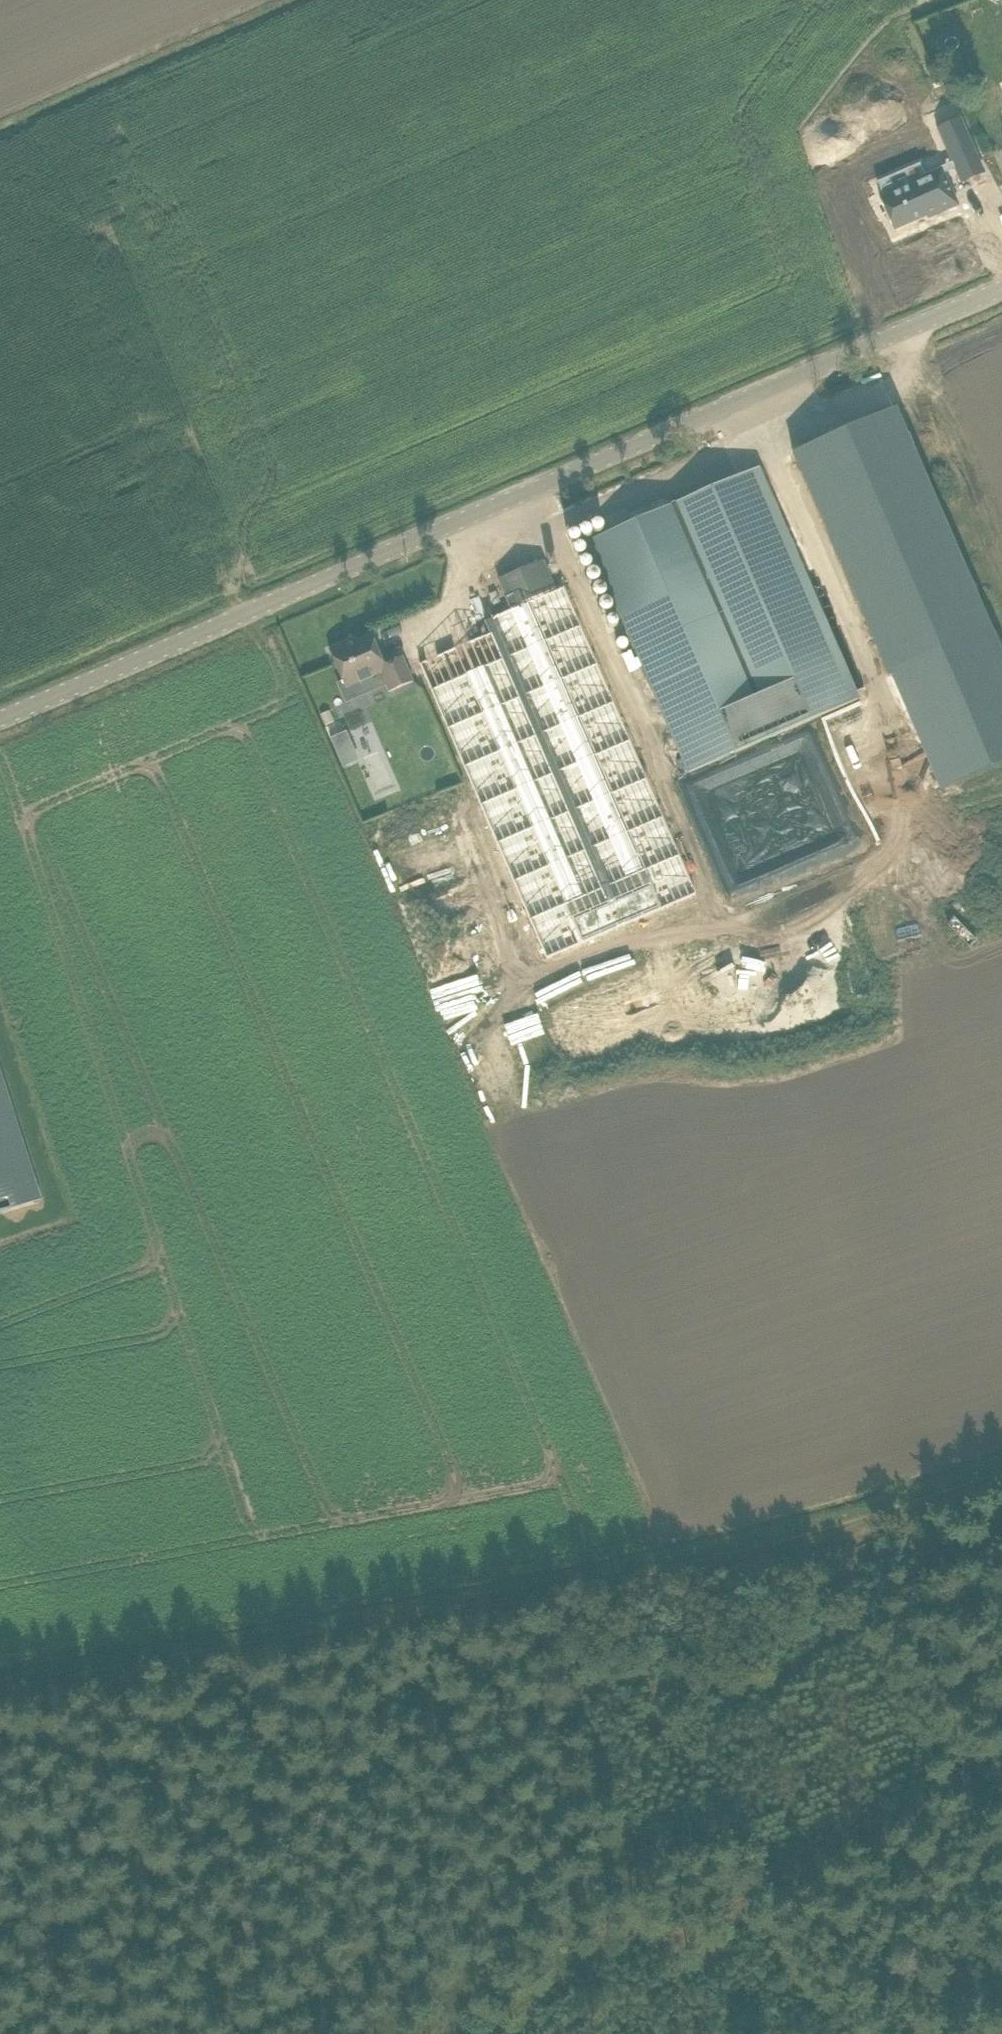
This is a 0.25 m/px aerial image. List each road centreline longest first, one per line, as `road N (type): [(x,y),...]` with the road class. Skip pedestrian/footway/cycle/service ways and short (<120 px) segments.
road 1 (unclassified): [(0,711),(1001,285)]
road 2 (track): [(1001,1482),(891,1519),(561,1596),(0,1695)]

